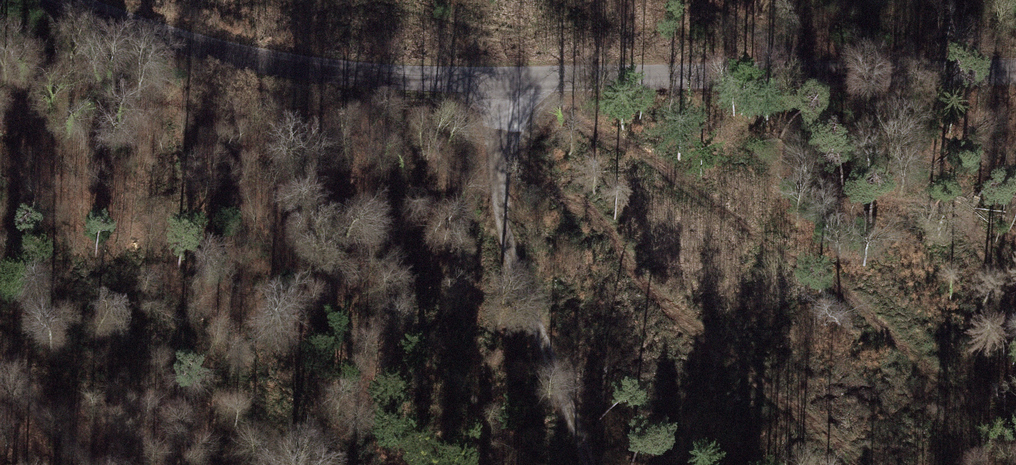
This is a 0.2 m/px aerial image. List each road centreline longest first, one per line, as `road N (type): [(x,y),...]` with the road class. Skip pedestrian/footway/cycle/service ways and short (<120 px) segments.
road 1 (tertiary): [(64,0),(204,48),(376,77),(1015,73)]
road 2 (track): [(590,464),(506,232),(483,80)]
road 3 (track): [(820,74),(686,0)]
road 4 (track): [(92,464),(0,370)]

